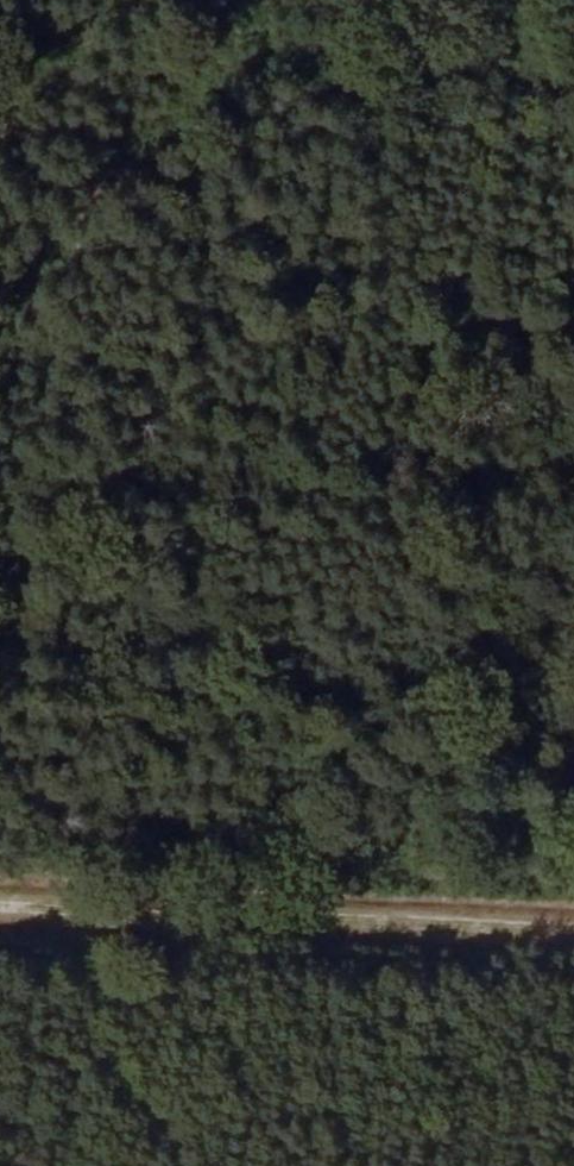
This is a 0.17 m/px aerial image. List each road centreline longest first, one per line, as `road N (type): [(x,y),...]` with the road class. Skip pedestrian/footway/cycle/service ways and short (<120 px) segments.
road 1 (track): [(0,922),(573,943)]

